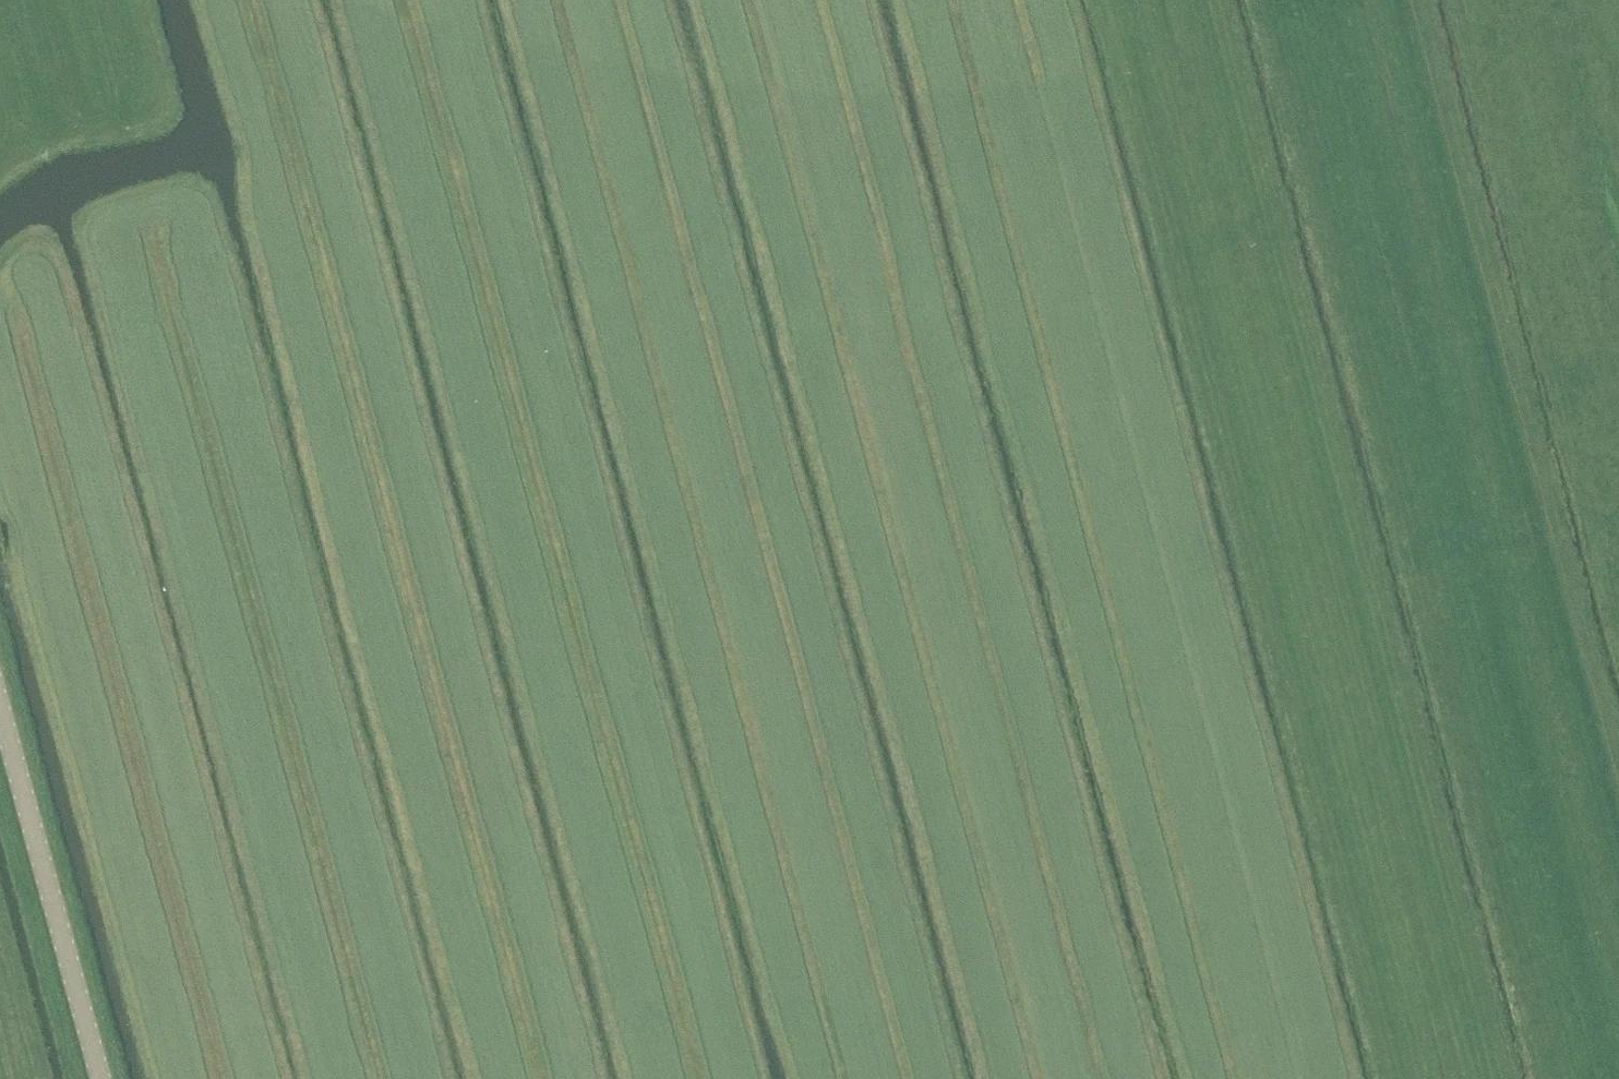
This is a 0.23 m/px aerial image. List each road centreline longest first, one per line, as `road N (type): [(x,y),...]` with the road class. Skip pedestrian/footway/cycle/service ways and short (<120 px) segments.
road 1 (unclassified): [(99,1078),(0,713)]

